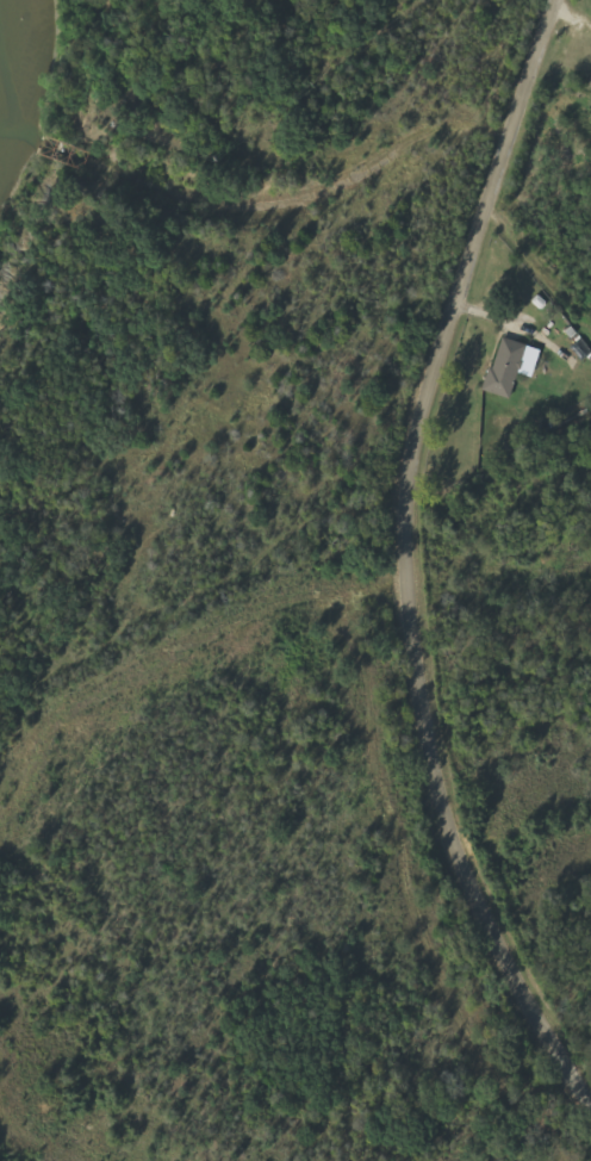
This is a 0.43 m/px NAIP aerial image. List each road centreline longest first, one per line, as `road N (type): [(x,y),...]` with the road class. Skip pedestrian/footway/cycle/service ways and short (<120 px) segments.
road 1 (residential): [(590,1103),(447,842),(419,728),(406,532),(411,457),(437,358),(556,0)]

